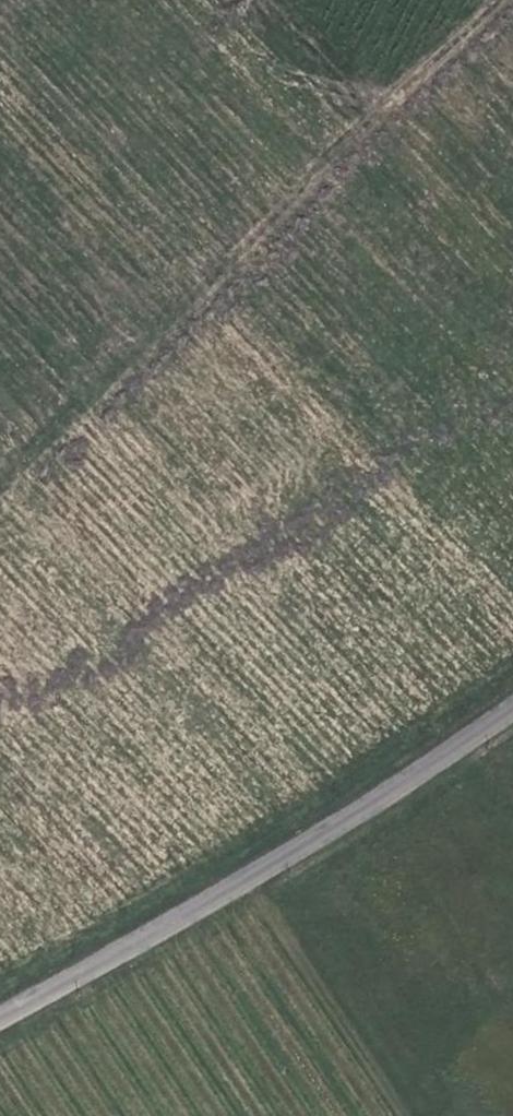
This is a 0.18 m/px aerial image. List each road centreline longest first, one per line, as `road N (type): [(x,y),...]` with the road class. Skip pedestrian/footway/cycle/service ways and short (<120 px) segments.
road 1 (unclassified): [(512,706),(325,833),(0,1014)]

